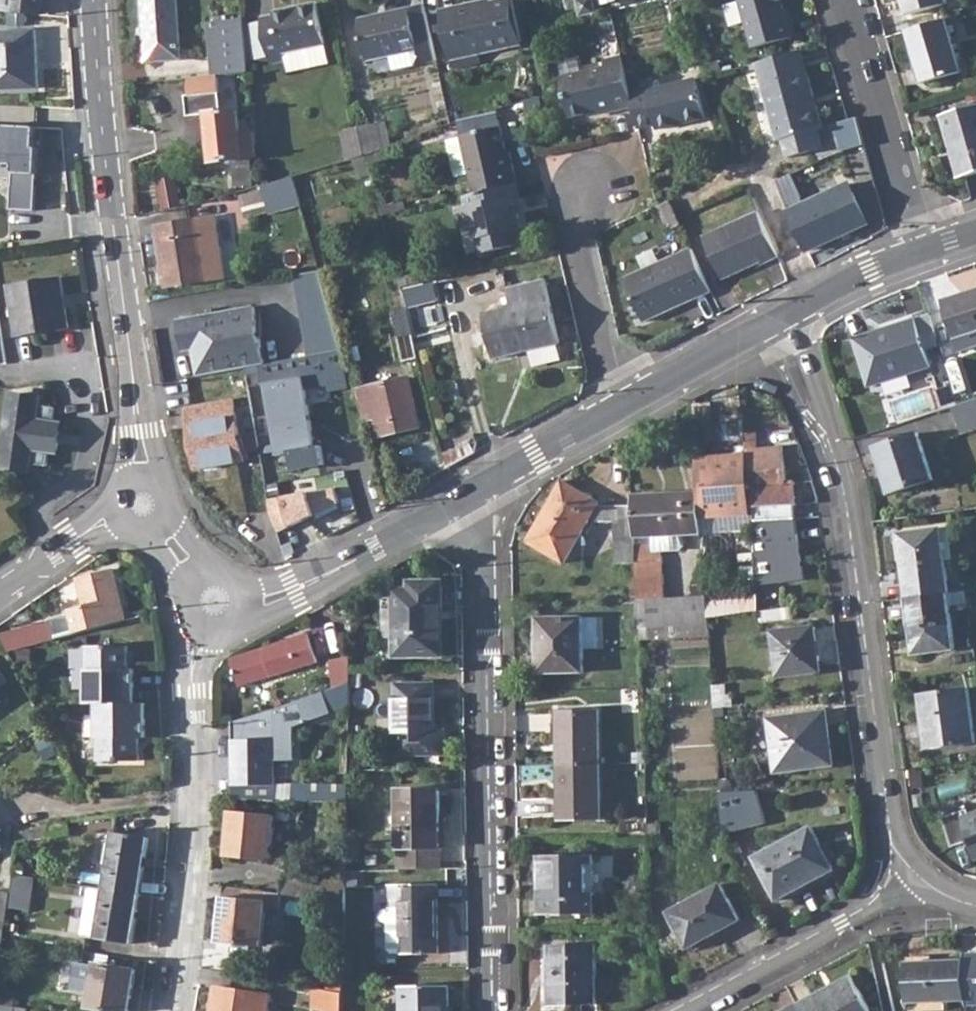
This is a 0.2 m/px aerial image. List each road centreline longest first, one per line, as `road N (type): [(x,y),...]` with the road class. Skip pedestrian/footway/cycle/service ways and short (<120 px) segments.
road 1 (residential): [(921,891),(894,831),(845,465),(789,315)]
road 2 (residential): [(486,484),(495,509),(500,1010)]
road 3 (tertiary): [(98,0),(137,342),(143,476)]
road 4 (tertiary): [(175,1010),(199,795),(199,693),(218,637)]
road 5 (residential): [(849,0),(926,251)]
road 6 (residential): [(688,1010),(921,891)]
road 7 (residential): [(254,599),(338,570),(486,484)]
road 8 (residential): [(595,189),(577,208),(620,410)]
road 9 (residential): [(620,410),(789,315)]
road 10 (residential): [(486,484),(620,410)]
road 11 (residential): [(789,315),(926,251)]
road 12 (residential): [(0,589),(120,515)]

